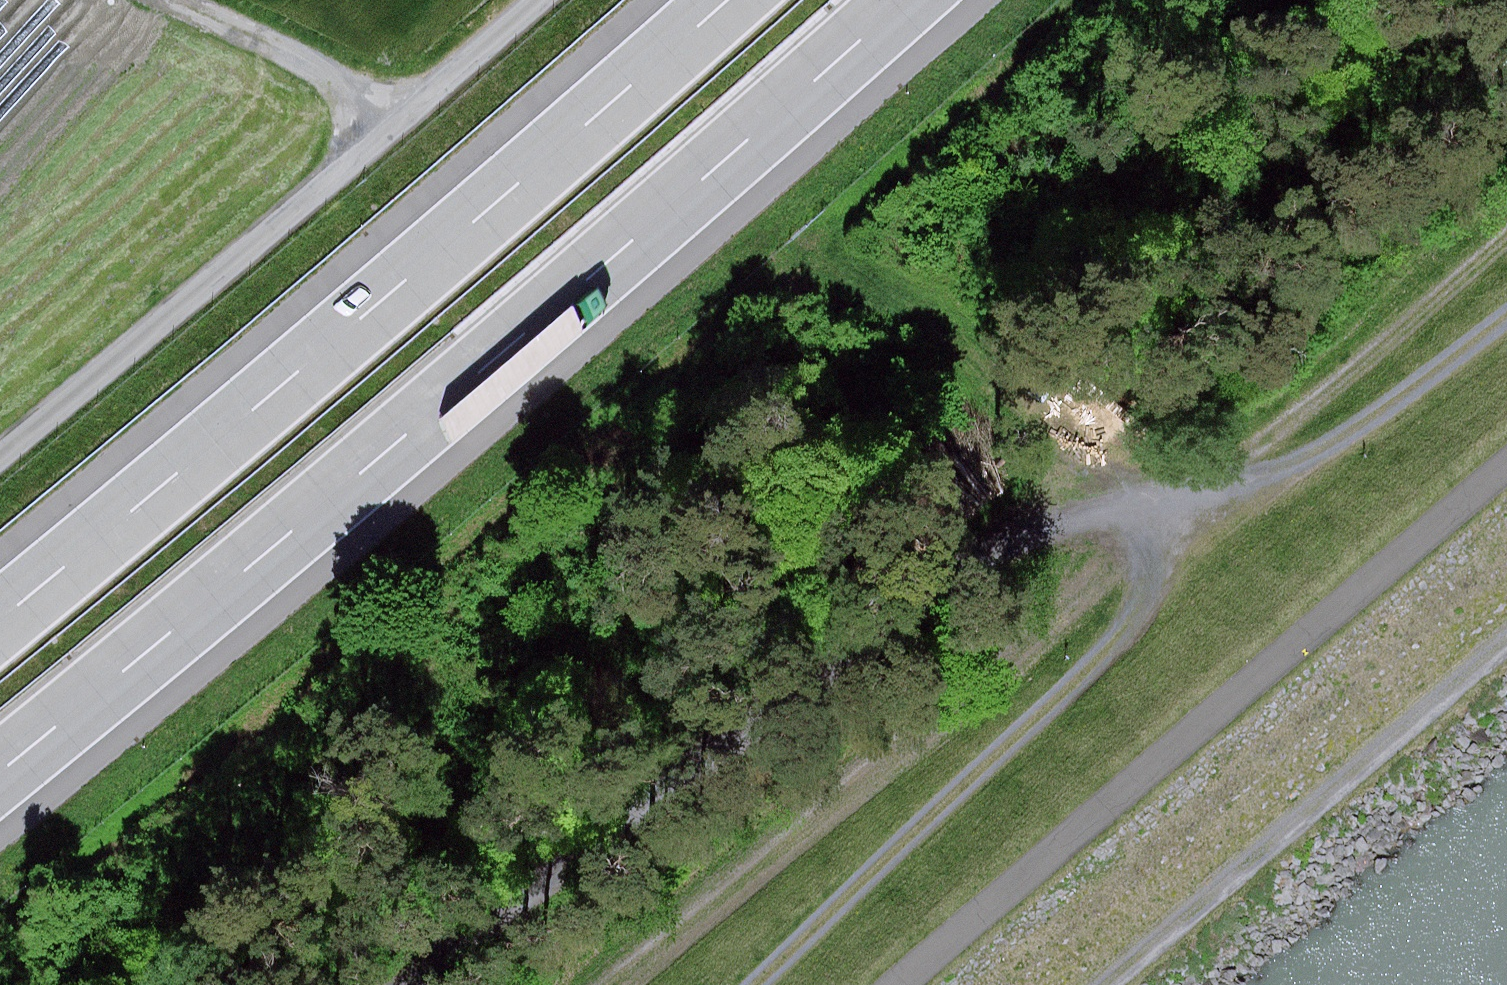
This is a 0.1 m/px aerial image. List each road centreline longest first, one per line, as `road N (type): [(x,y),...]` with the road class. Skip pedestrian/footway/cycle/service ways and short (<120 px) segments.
road 1 (track): [(1506,240),(1262,448),(1168,504),(1036,530),(708,749),(404,984)]
road 2 (motorway): [(0,765),(905,0)]
road 3 (track): [(756,984),(1092,667),(1149,582),(1168,504),(1338,445),(1506,317)]
road 4 (motorway): [(728,0),(0,606)]
road 5 (track): [(1506,464),(897,984)]
road 6 (track): [(1103,984),(1506,640)]
road 7 (track): [(392,110),(0,445)]
road 8 (track): [(149,0),(392,110)]
road 9 (track): [(392,110),(519,0)]

